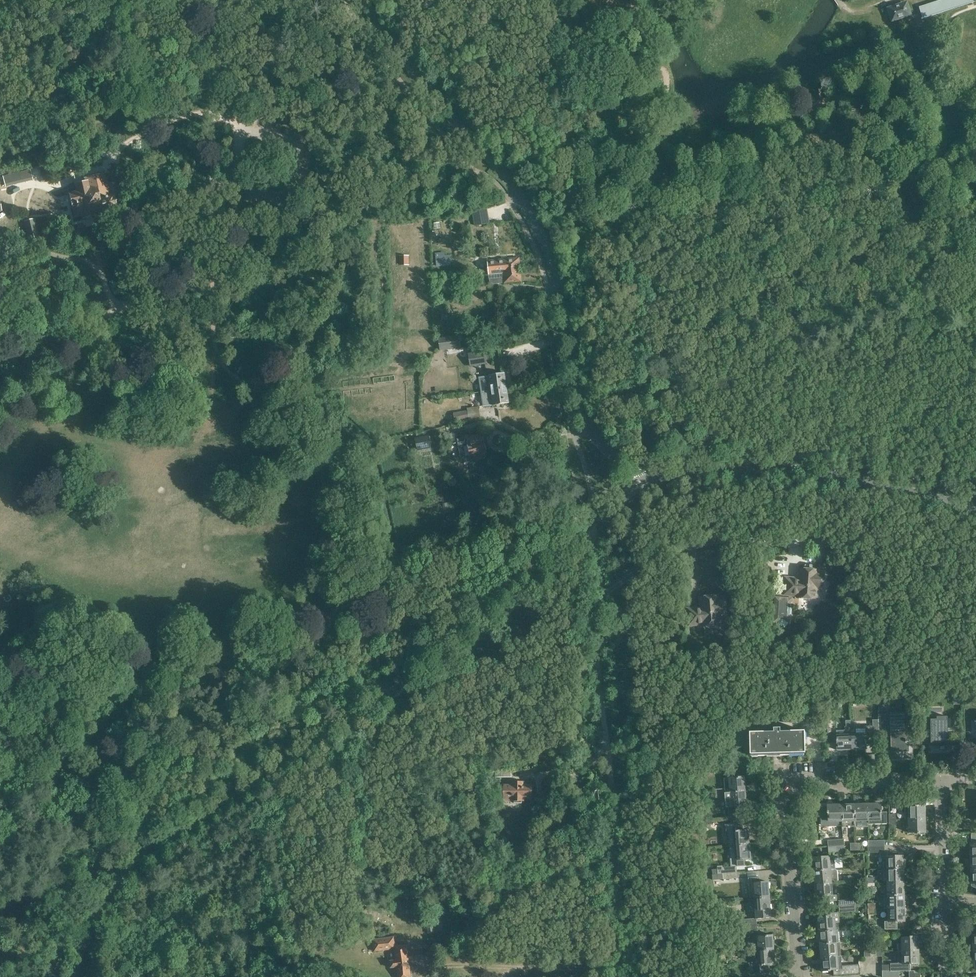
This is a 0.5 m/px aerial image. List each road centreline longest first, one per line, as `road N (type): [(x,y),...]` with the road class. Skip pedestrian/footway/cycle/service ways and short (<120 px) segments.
road 1 (track): [(209,237),(219,360),(234,378),(305,398),(344,457),(345,602),(270,680),(204,725),(178,730),(96,795),(58,837),(22,898),(26,976)]
road 2 (tertiary): [(84,976),(90,929),(130,869),(499,617),(591,522)]
road 3 (tertiary): [(644,486),(590,430),(554,264),(520,196),(414,74),(363,0)]
road 4 (unclassified): [(591,522),(597,668),(633,976)]
road 5 (residential): [(798,976),(788,792),(810,780),(943,780)]
road 6 (tertiary): [(644,486),(706,469),(801,469),(975,509)]
road 7 (track): [(212,110),(144,132),(114,0)]
road 8 (track): [(0,248),(102,272),(113,312)]

